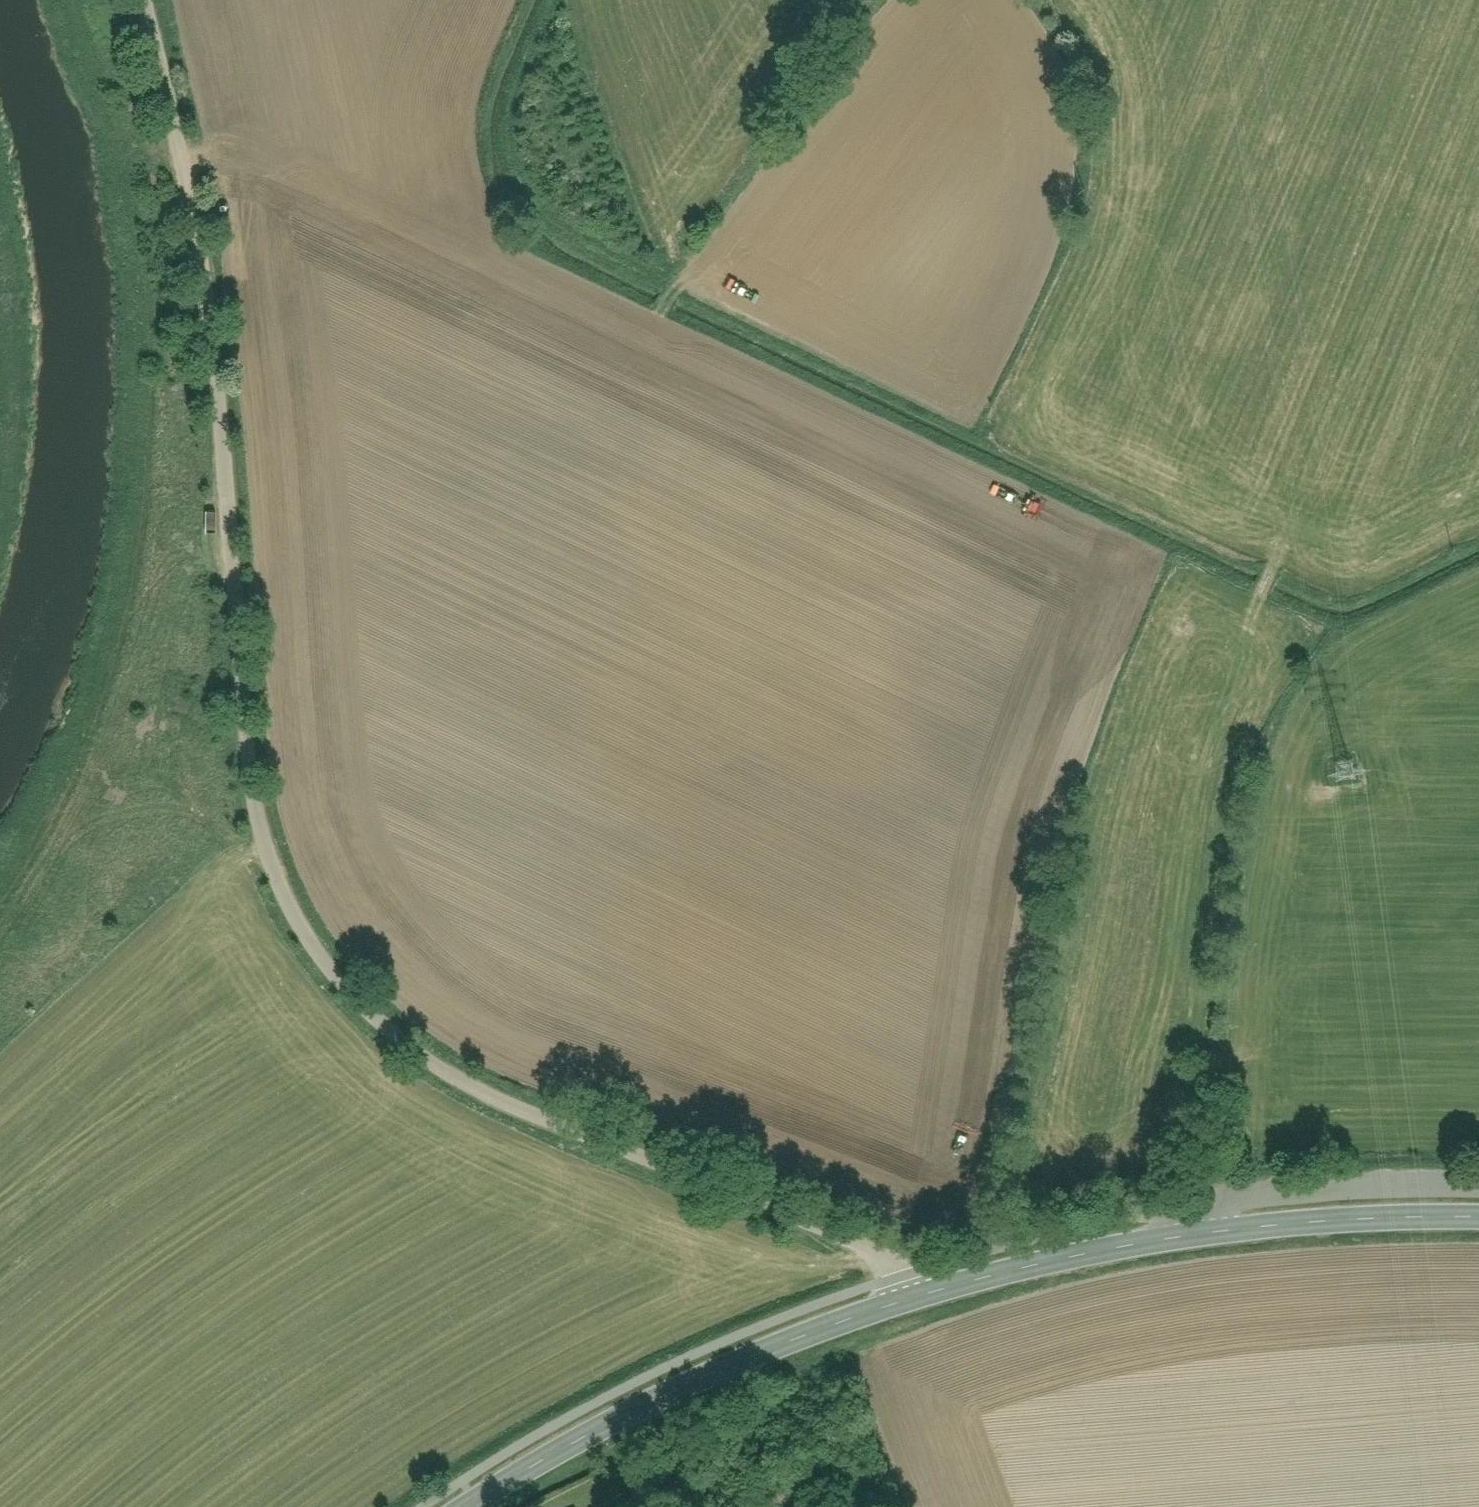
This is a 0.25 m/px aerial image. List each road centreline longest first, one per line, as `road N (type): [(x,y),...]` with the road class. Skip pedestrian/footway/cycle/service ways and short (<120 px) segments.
road 1 (unclassified): [(919,1297),(892,1257),(433,1064),(334,971),(264,837),(198,213),(148,0)]
road 2 (tertiary): [(919,1297),(1019,1268),(1190,1236),(1478,1219)]
road 3 (tertiary): [(471,1506),(687,1388),(919,1297)]

